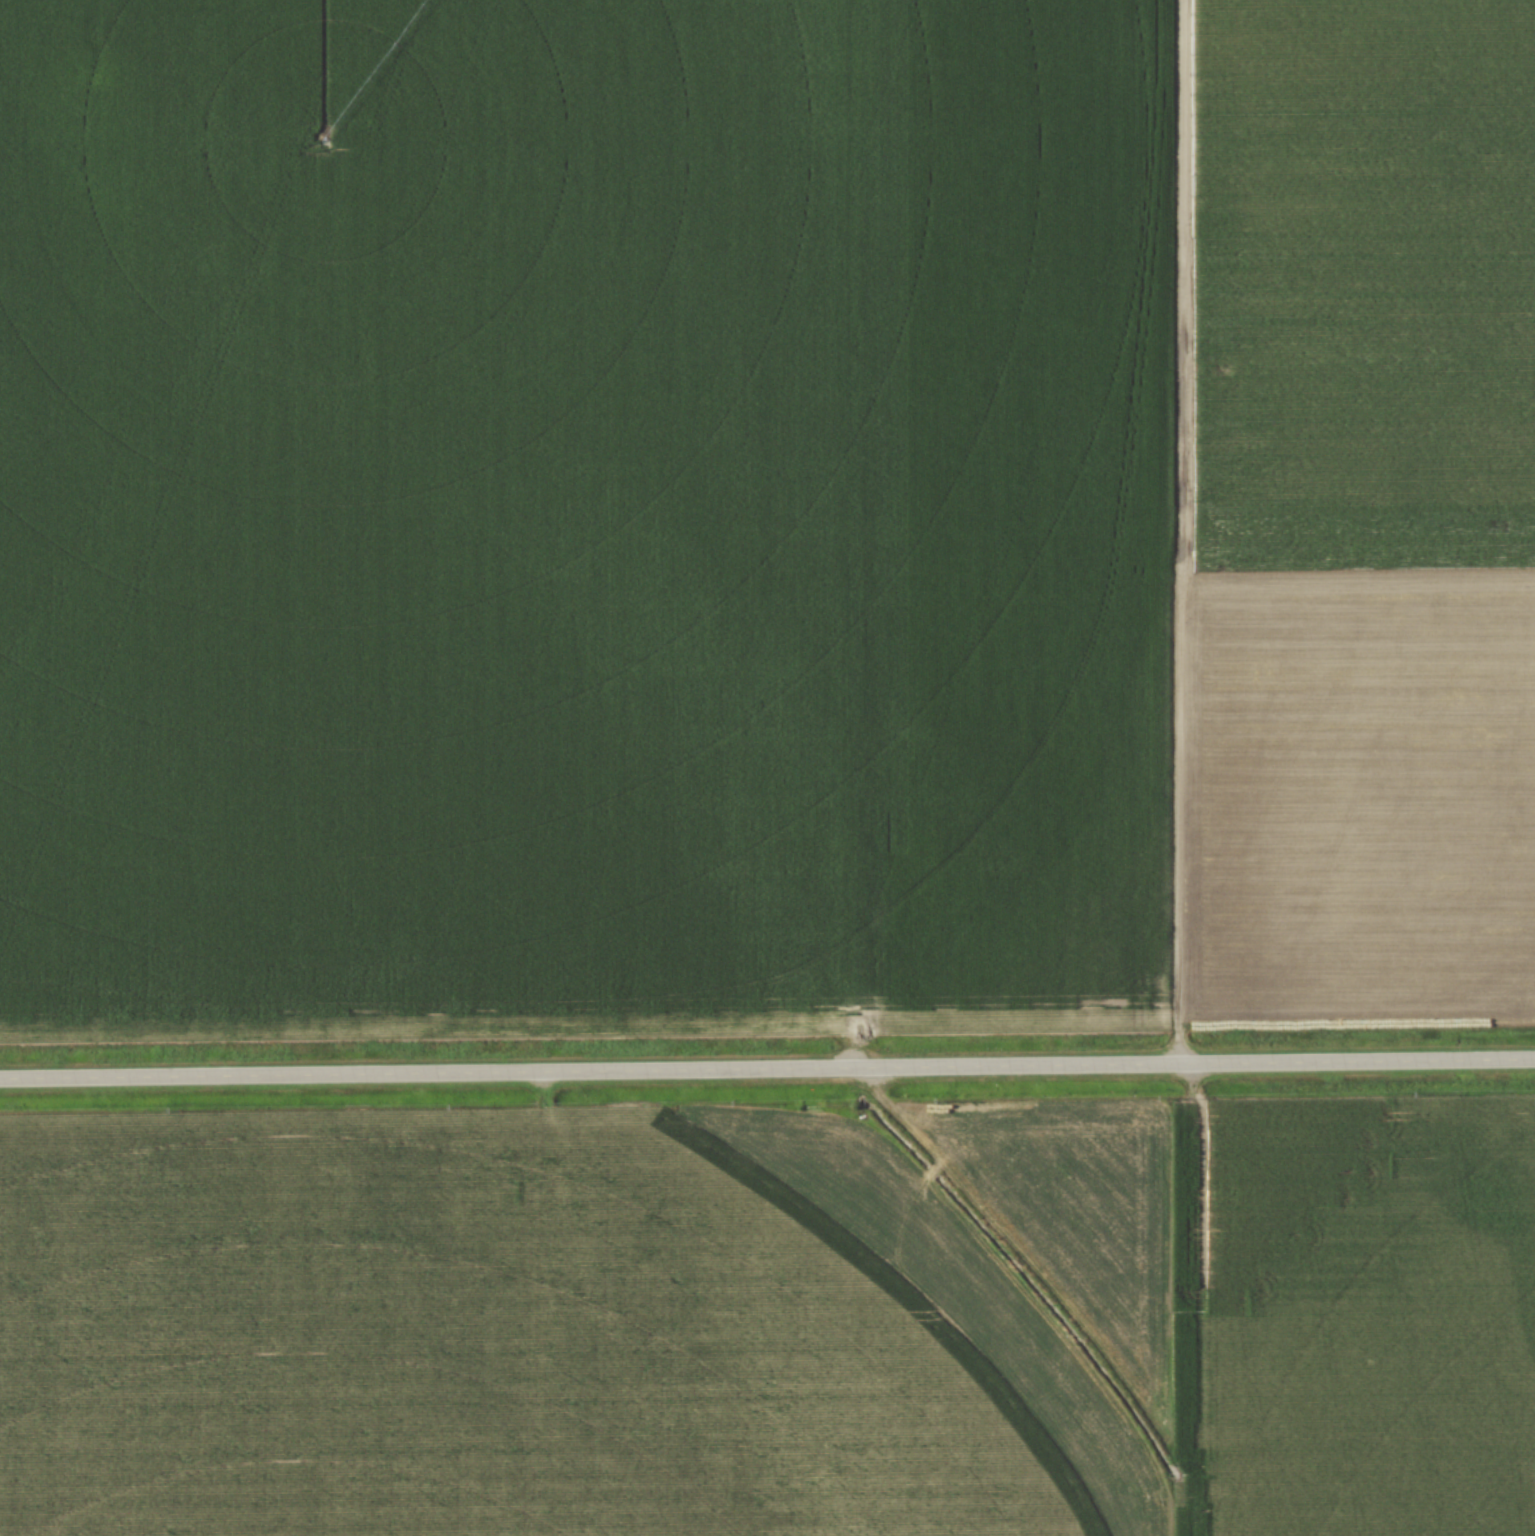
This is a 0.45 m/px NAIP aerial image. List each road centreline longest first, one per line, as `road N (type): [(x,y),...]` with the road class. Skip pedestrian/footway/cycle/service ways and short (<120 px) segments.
road 1 (tertiary): [(1534,1060),(0,1078)]
road 2 (track): [(1176,1064),(1172,0)]

